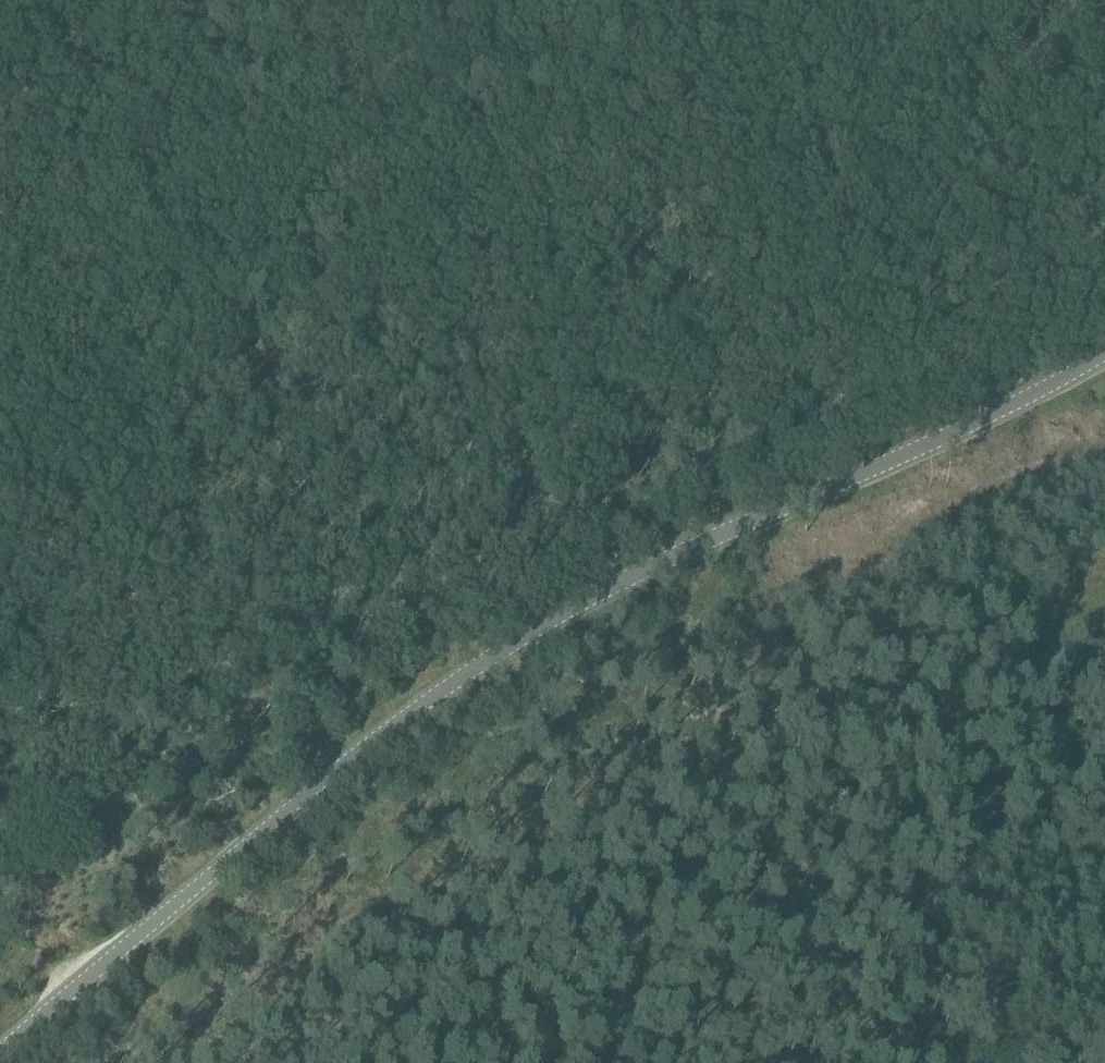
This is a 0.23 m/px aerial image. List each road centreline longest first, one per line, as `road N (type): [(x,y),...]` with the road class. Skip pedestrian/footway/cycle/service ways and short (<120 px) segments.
road 1 (tertiary): [(0,1052),(323,777),(489,663),(776,510),(1104,353)]

